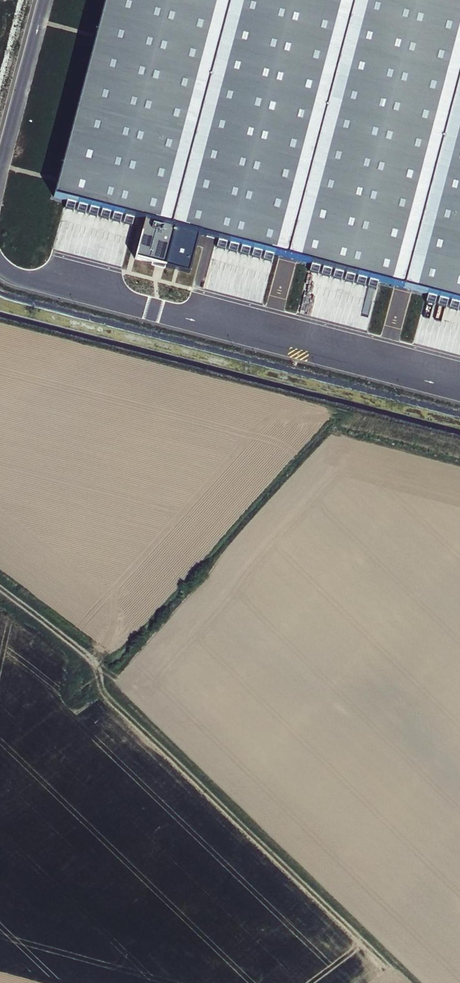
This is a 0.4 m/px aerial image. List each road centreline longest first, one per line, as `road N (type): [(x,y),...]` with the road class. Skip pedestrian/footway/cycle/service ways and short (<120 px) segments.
road 1 (track): [(0,588),(104,664)]

